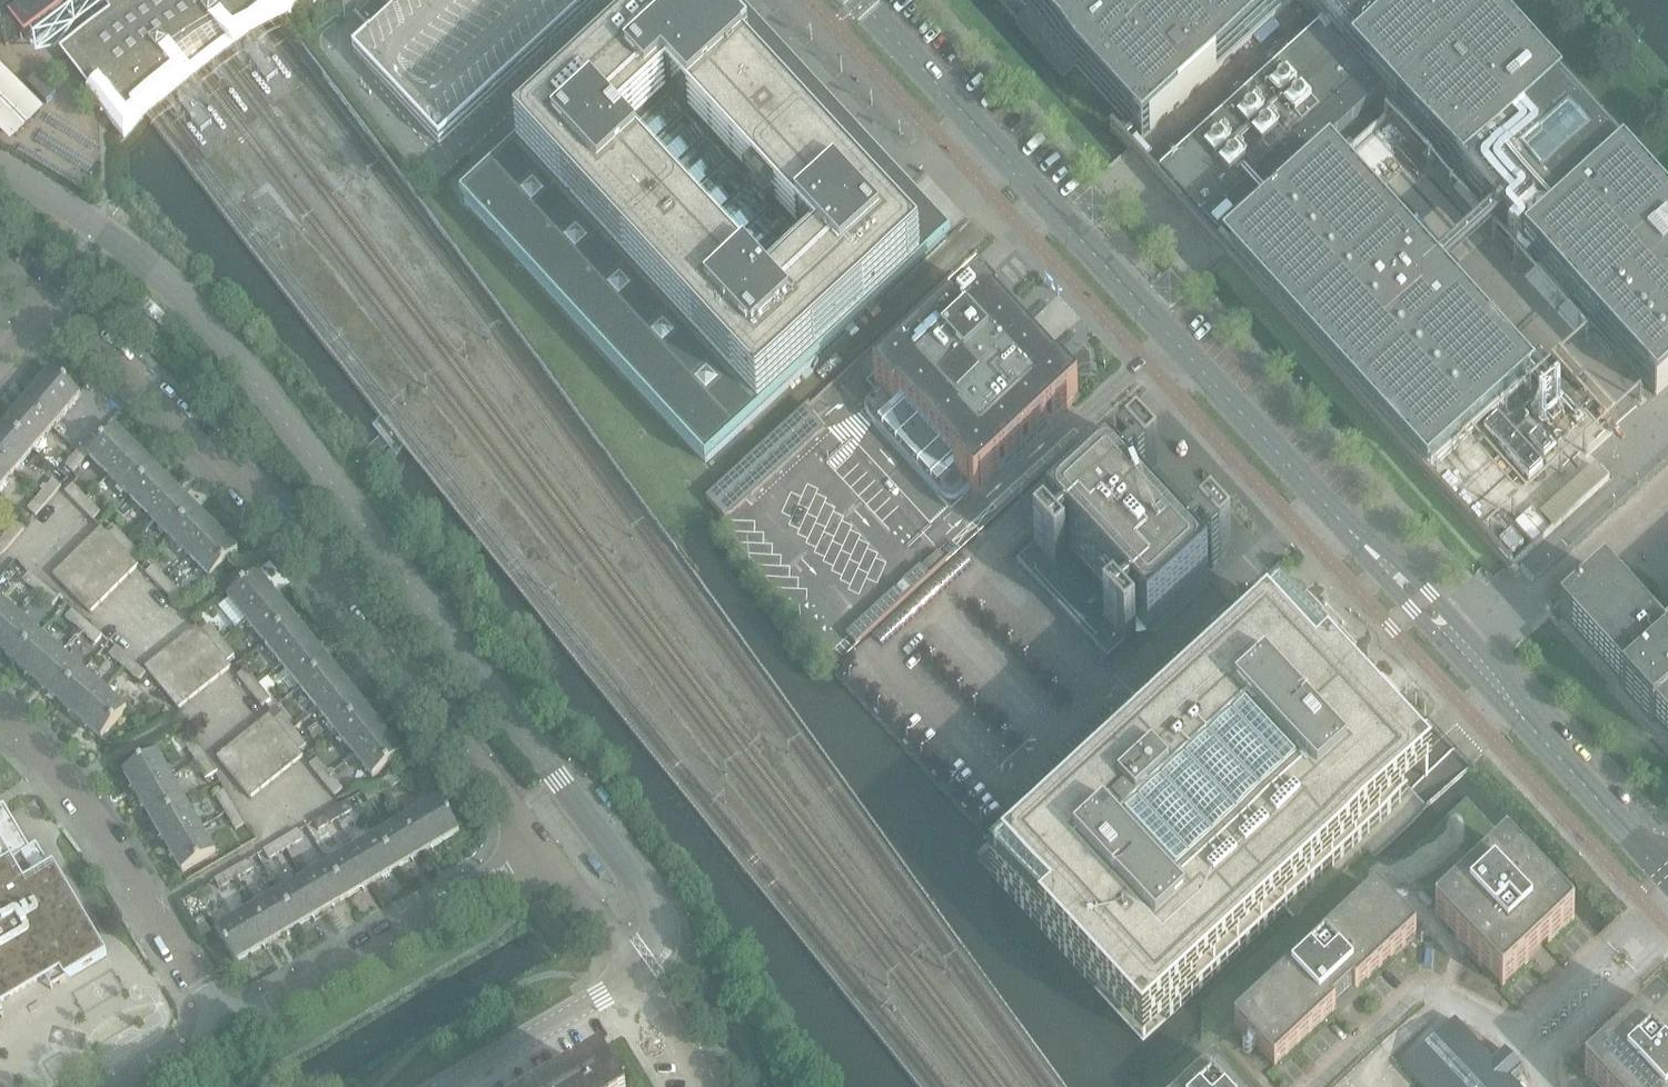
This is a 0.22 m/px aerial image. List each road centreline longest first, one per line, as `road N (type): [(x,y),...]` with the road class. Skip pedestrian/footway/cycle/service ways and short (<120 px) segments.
road 1 (unclassified): [(1667,864),(865,0)]
road 2 (residential): [(541,838),(422,680),(284,528),(189,423),(50,294)]
road 3 (residential): [(225,1025),(73,780),(0,708)]
road 4 (residential): [(225,1025),(541,838)]
road 5 (unclassified): [(435,1086),(633,967)]
road 6 (residential): [(633,967),(541,838)]
road 7 (residential): [(705,1086),(633,967)]
road 8 (residential): [(120,1086),(225,1025)]

